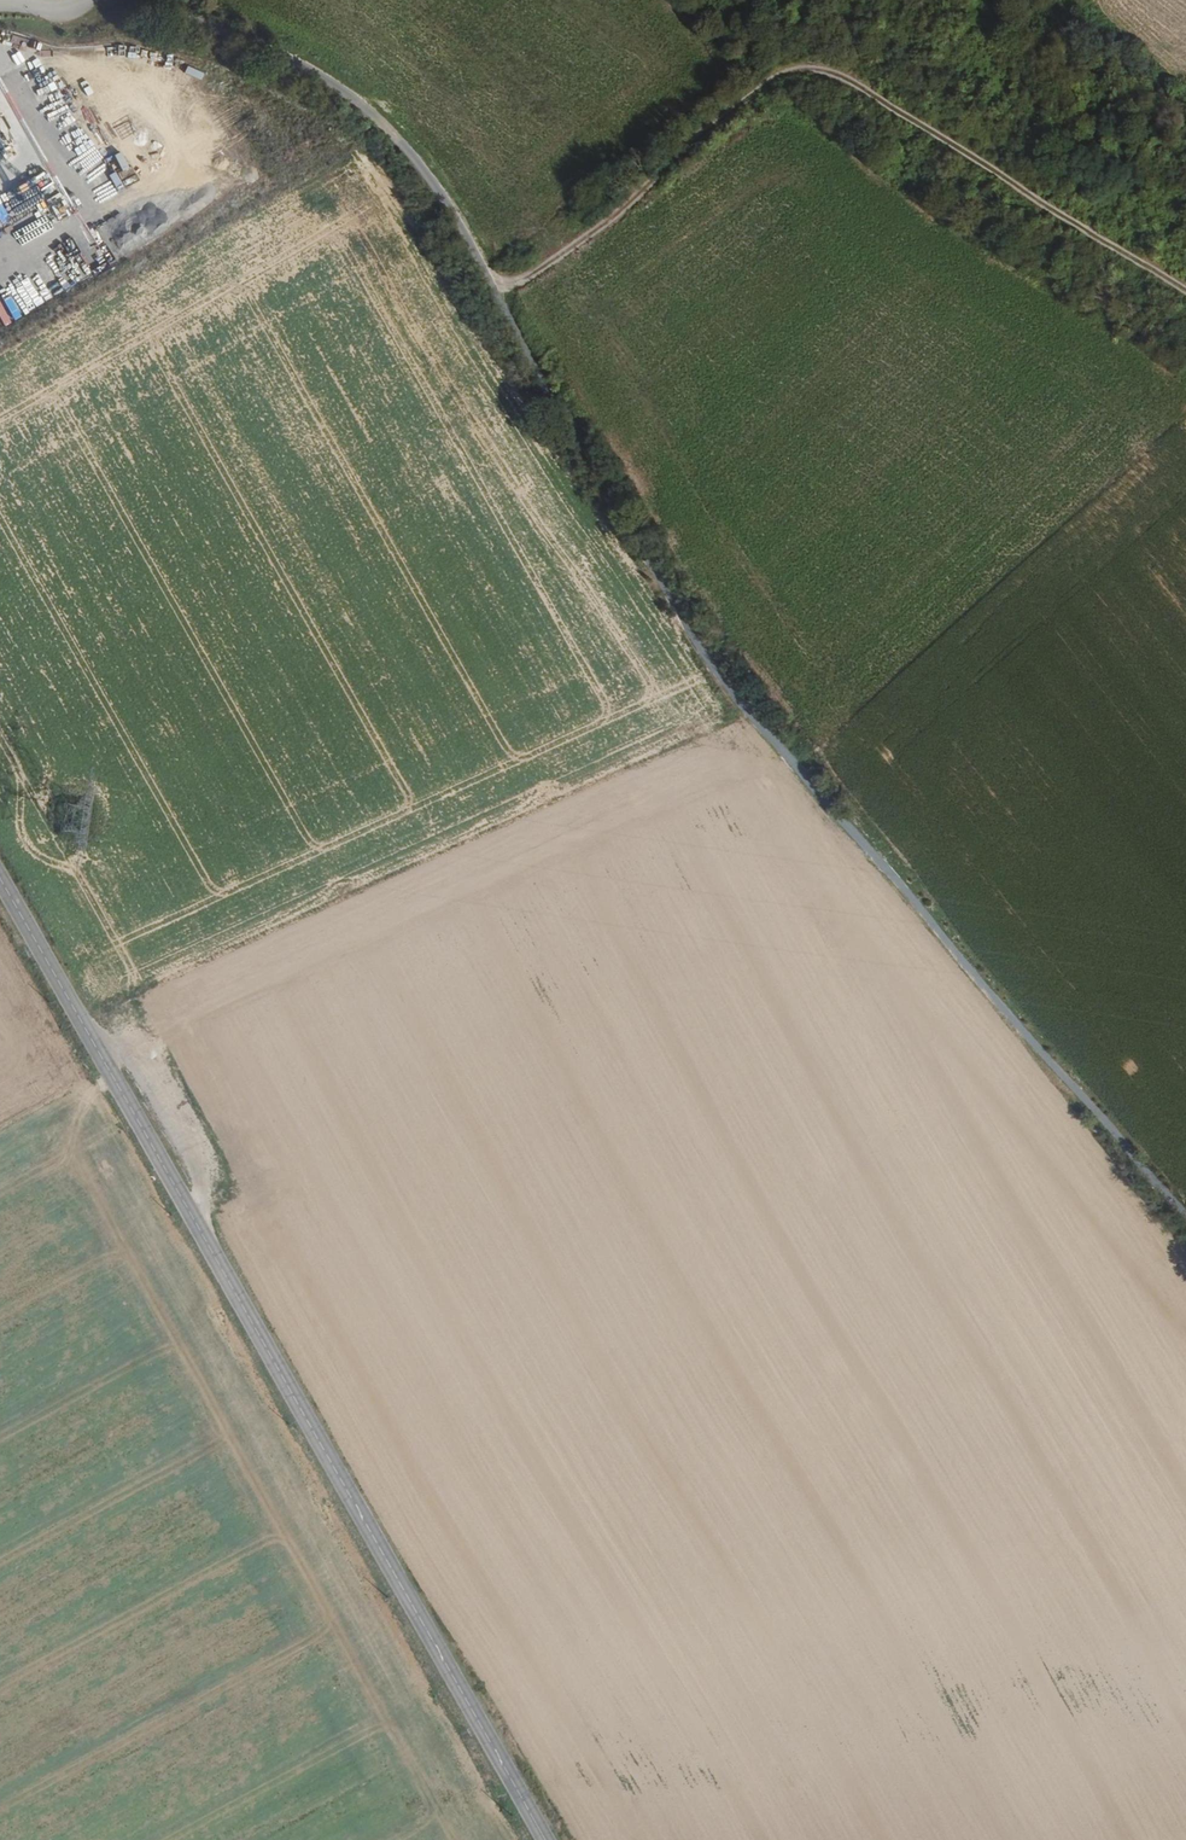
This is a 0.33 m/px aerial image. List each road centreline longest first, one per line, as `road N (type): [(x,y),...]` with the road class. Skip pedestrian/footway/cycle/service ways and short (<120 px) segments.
road 1 (track): [(150,0),(331,89),(394,138),(434,191),(593,475),(772,741),(998,1015),(1185,1215)]
road 2 (tertiary): [(546,1839),(0,883)]
road 3 (track): [(1185,298),(821,72),(787,75),(601,231),(490,291)]

